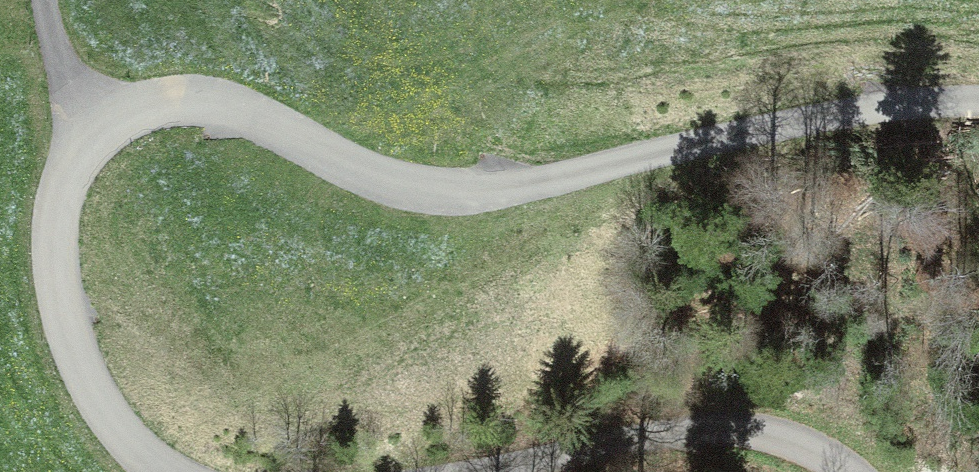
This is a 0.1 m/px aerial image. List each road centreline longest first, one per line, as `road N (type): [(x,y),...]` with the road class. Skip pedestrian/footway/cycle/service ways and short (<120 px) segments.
road 1 (track): [(978,103),(770,128),(561,176),(438,191),(364,175),(232,107),(200,100),(137,108),(77,156),(57,211),(55,245),(66,324),(81,362),(120,432),(166,471)]
road 2 (track): [(451,471),(712,430),(807,446),(850,471)]
road 3 (track): [(44,0),(90,138)]

